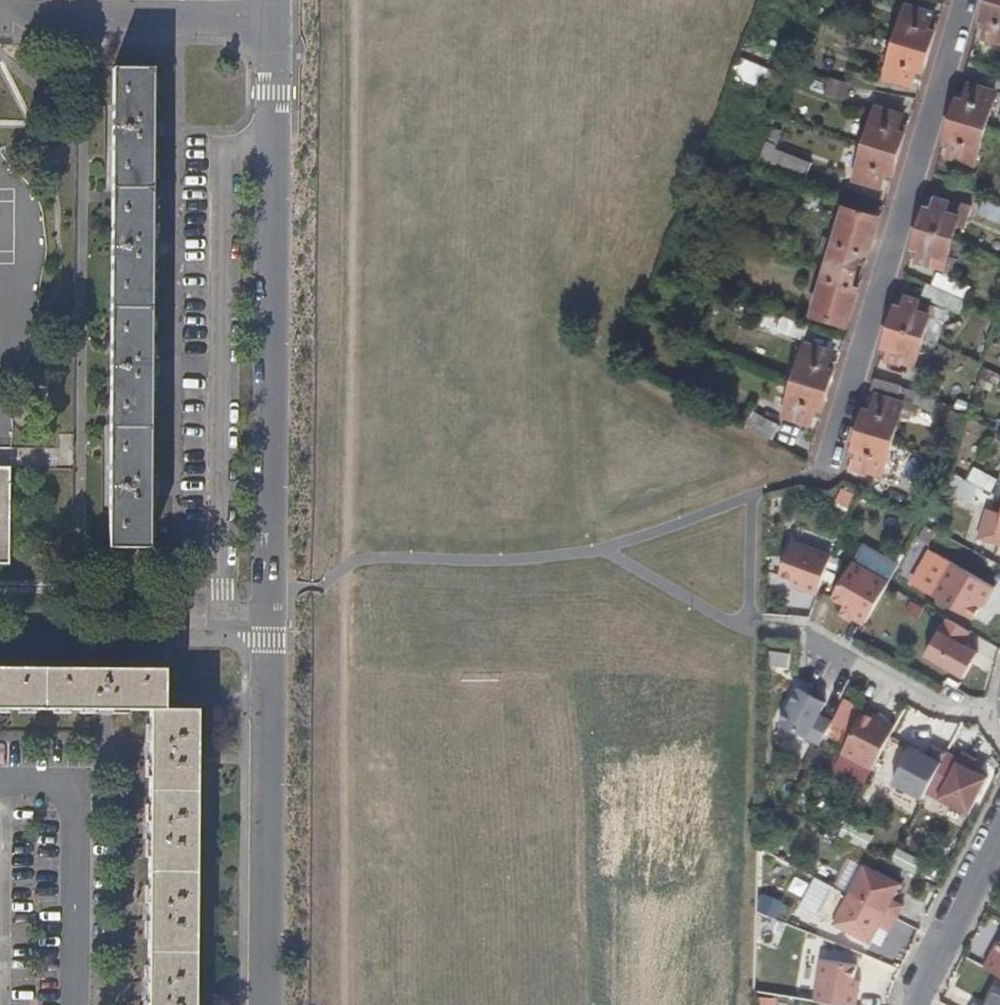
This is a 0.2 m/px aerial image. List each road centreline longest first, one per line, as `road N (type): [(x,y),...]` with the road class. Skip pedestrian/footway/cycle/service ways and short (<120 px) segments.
road 1 (track): [(352,1004),(351,0)]
road 2 (residential): [(265,1004),(275,21)]
road 3 (residential): [(826,472),(966,0)]
road 4 (residential): [(0,19),(275,21)]
road 5 (residential): [(999,832),(920,1004)]

